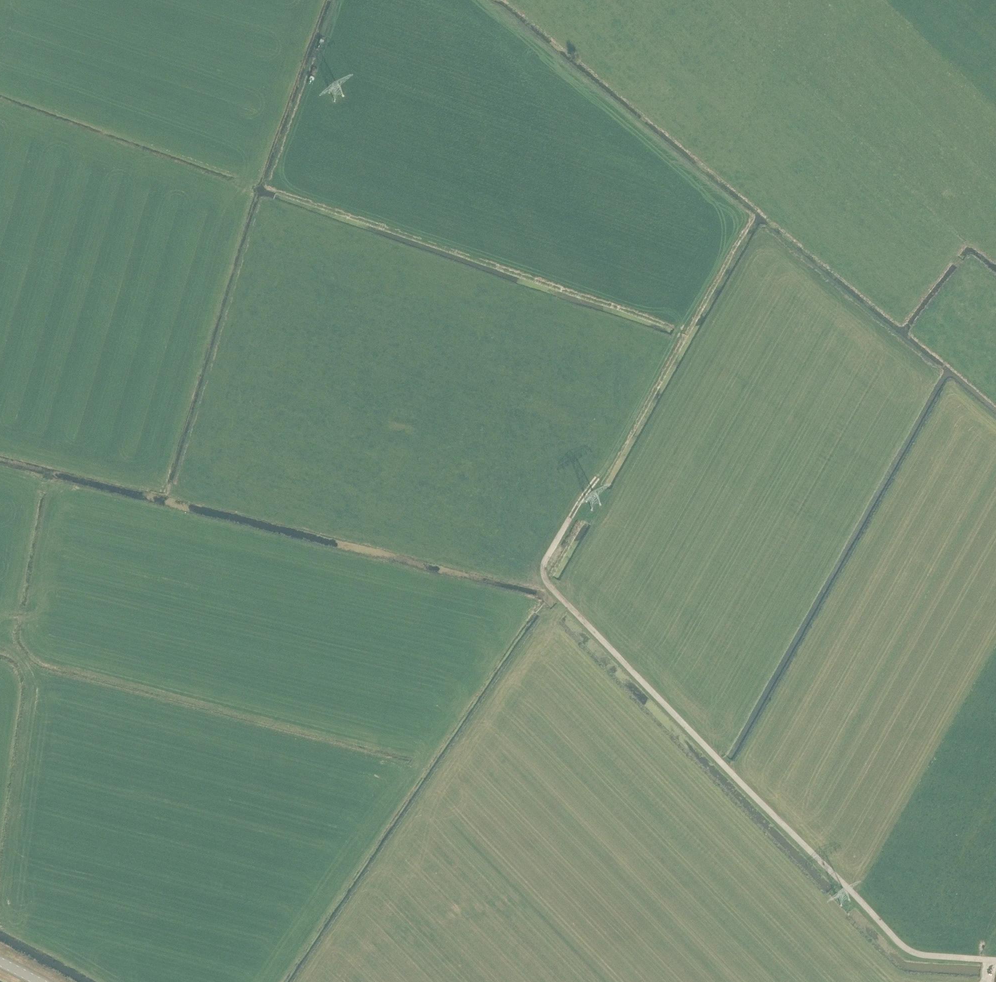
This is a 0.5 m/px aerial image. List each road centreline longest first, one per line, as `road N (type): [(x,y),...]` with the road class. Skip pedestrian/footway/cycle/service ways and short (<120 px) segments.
road 1 (track): [(995,962),(908,950),(548,585),(546,559),(682,324)]

